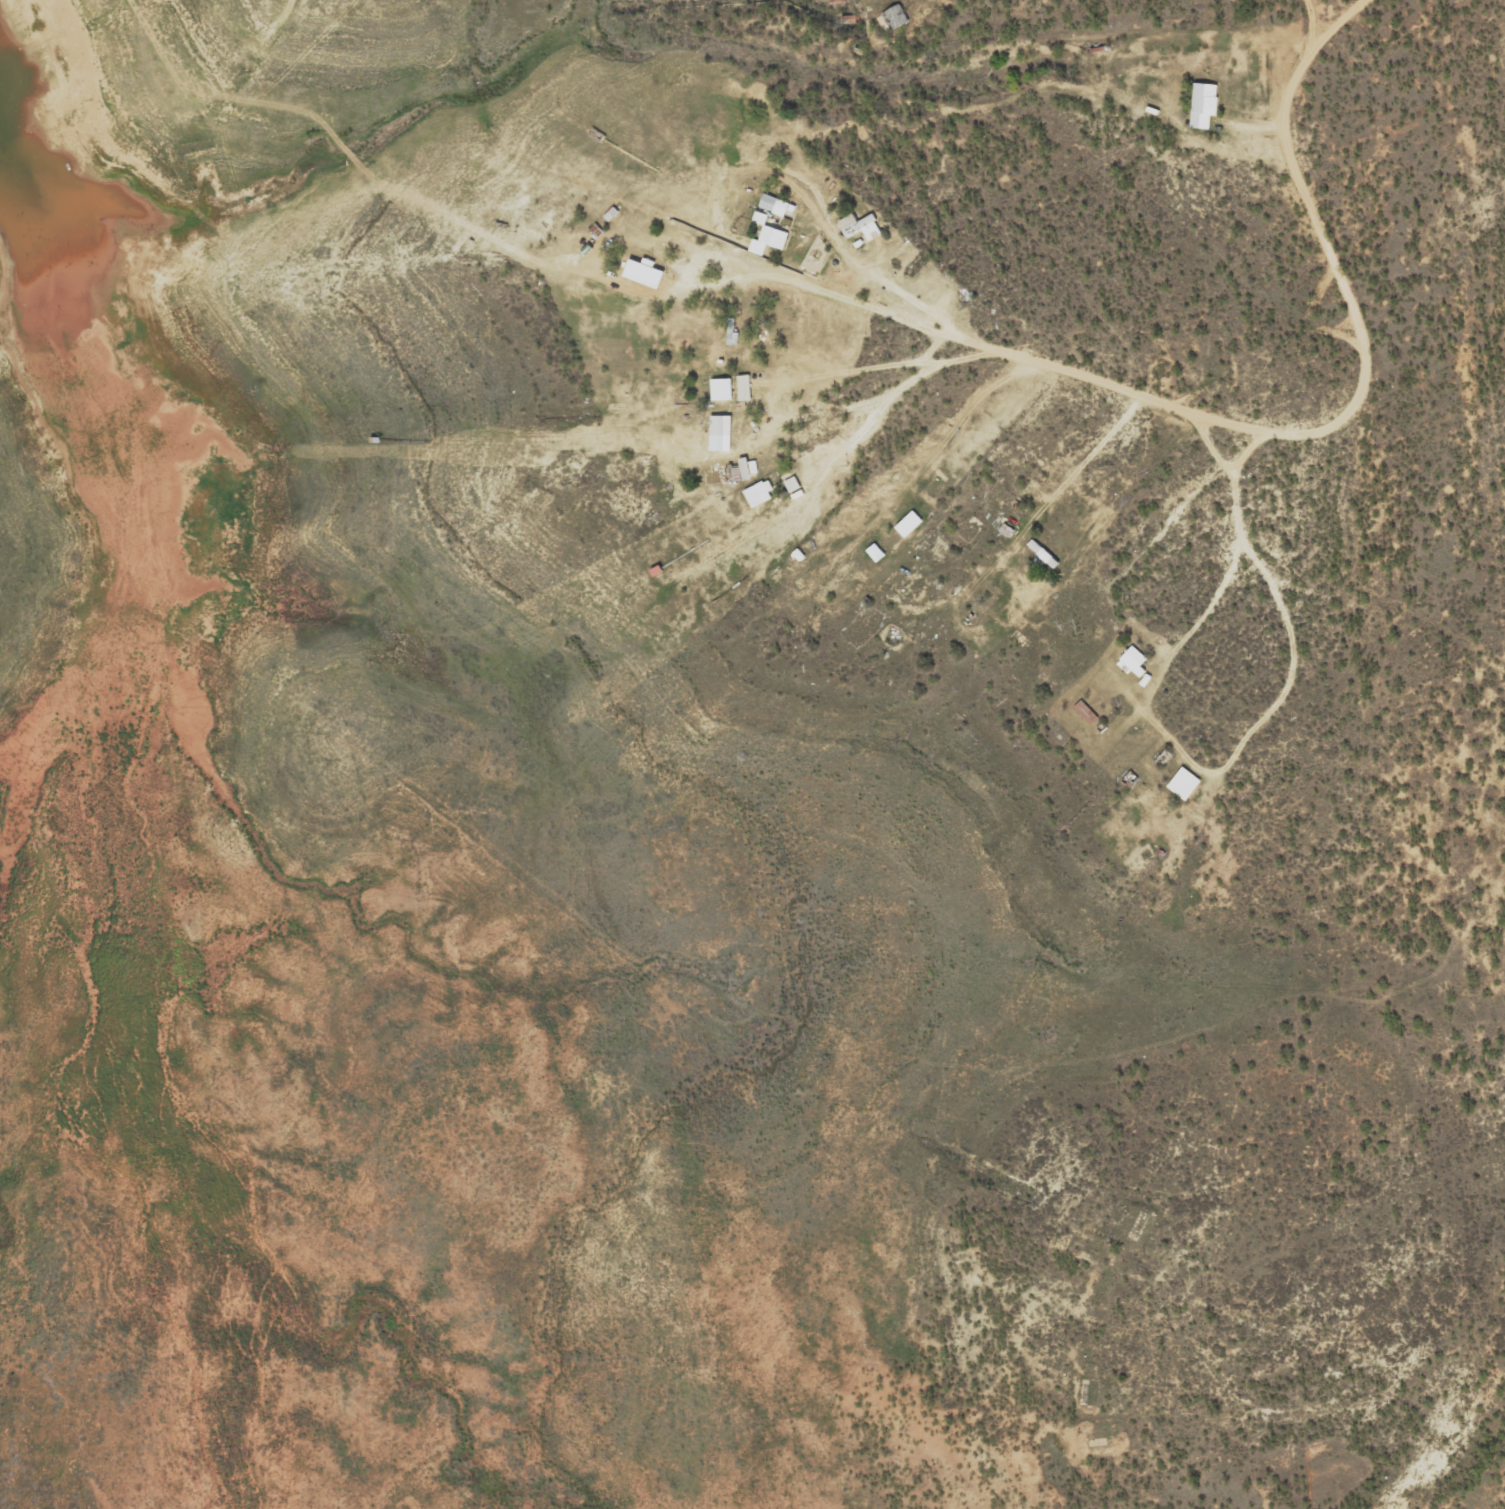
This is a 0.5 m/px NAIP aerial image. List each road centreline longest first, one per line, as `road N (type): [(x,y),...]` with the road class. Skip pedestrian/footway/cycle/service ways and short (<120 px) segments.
road 1 (residential): [(677,216),(767,269),(1196,414),(1274,431),(1325,426),(1341,418),(1365,362),(1356,316),(1291,150),(1290,93),(1319,38),(1310,0)]
road 2 (track): [(1504,1464),(1357,1428),(1342,1448),(1211,1418),(1136,1347),(1020,1301)]
road 3 (residential): [(1260,718),(1286,689),(1291,637),(1269,576),(1241,533),(1229,471),(1196,414)]
road 4 (track): [(1357,1428),(1352,1388),(1100,1246)]
road 5 (residential): [(869,303),(759,370),(694,384)]

